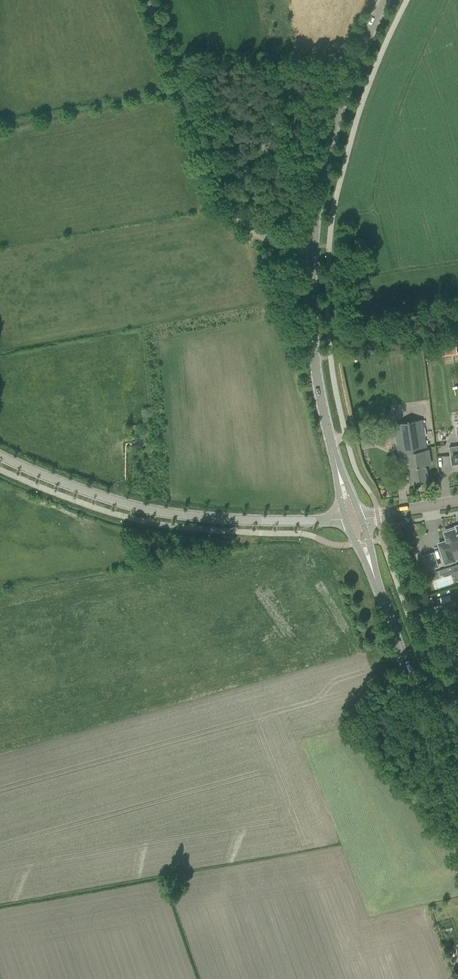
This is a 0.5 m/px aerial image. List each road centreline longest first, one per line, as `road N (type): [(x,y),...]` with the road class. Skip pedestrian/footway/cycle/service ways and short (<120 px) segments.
road 1 (tertiary): [(347,521),(226,521),(118,505),(0,458)]
road 2 (unclassified): [(312,248),(258,237),(239,223),(147,0)]
road 3 (tertiary): [(312,248),(345,96),(386,0)]
road 4 (tertiary): [(457,812),(371,570)]
road 5 (tertiary): [(338,470),(317,386),(312,248)]

